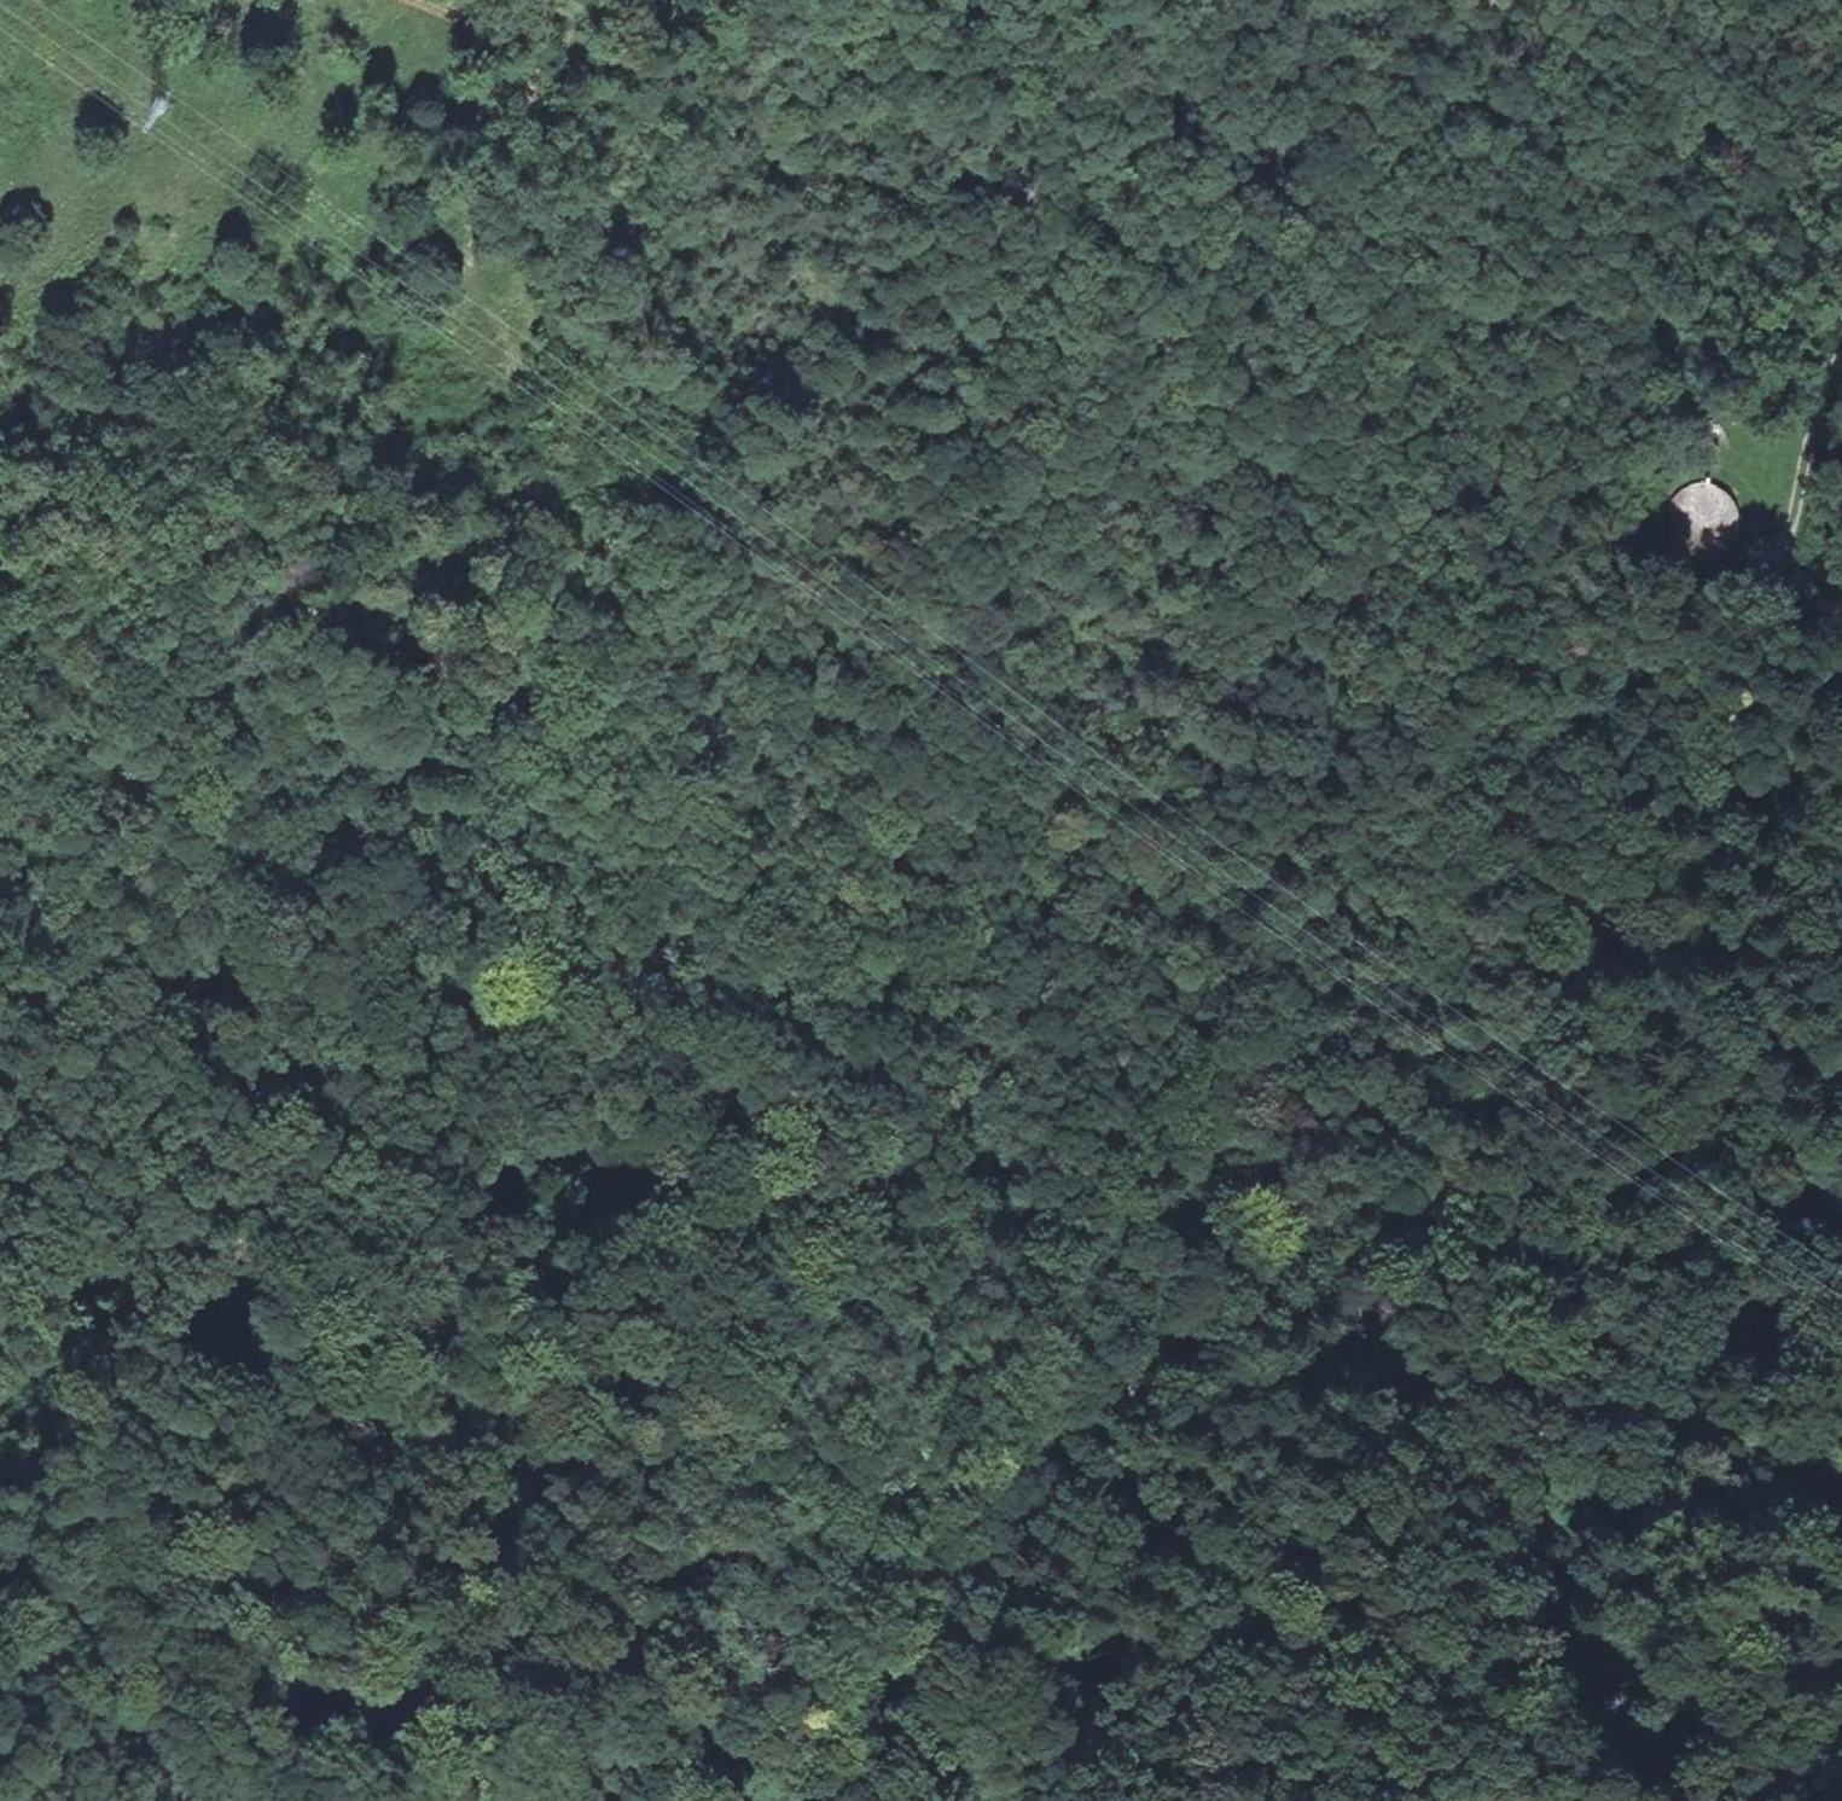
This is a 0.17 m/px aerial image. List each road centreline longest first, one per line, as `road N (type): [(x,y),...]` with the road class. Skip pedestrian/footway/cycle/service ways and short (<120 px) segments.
road 1 (track): [(1841,336),(1788,543)]

